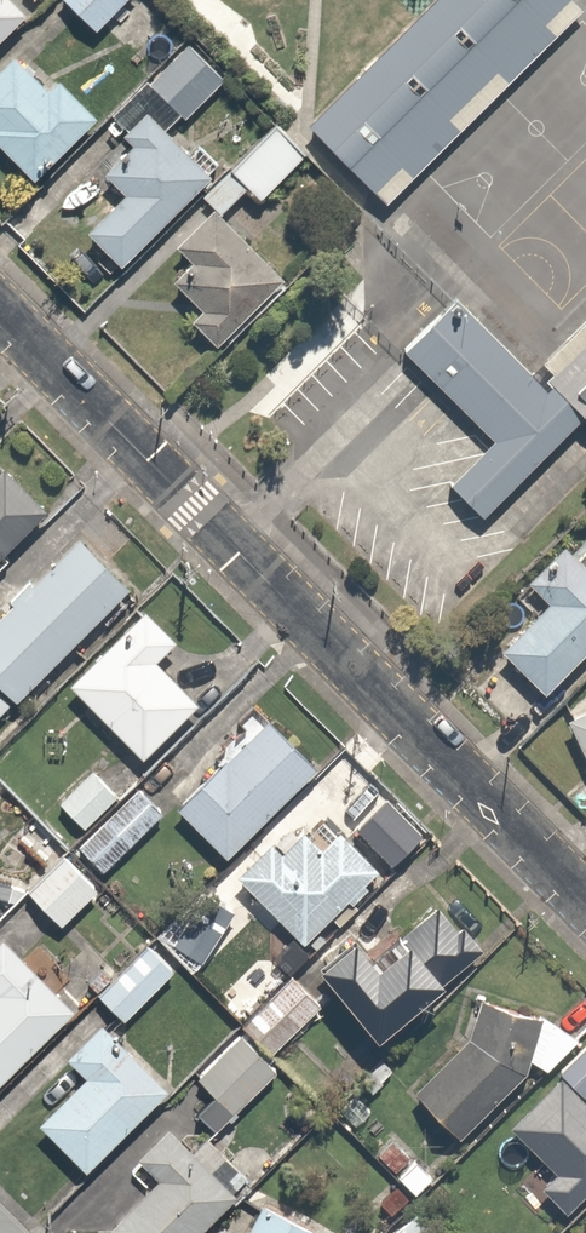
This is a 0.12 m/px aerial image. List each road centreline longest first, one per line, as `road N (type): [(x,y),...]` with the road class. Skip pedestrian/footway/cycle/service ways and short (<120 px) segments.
road 1 (residential): [(0,310),(585,907)]

